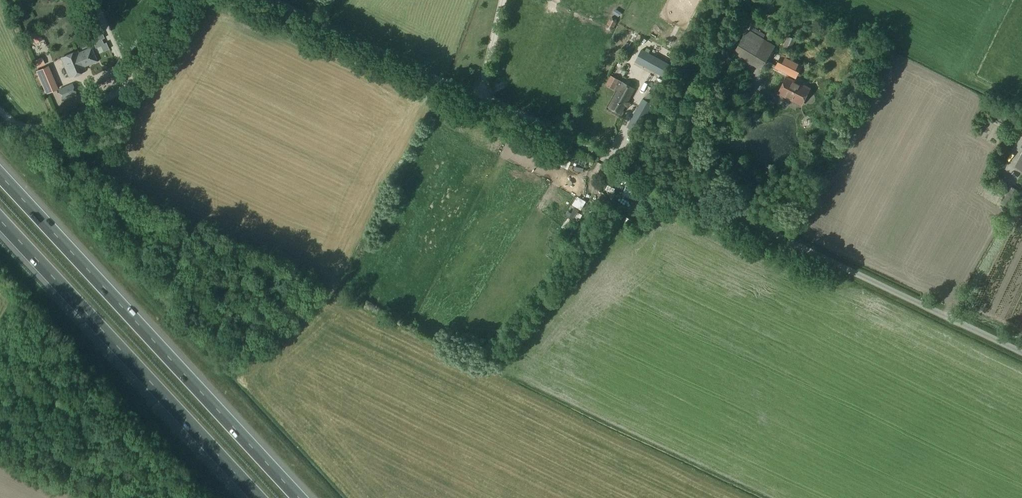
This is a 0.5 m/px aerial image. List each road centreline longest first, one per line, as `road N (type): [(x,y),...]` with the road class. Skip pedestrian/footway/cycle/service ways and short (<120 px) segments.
road 1 (motorway): [(297,497),(0,176)]
road 2 (track): [(665,178),(269,0)]
road 3 (unclassified): [(1021,352),(665,178)]
road 4 (motorway): [(0,223),(255,497)]
road 5 (track): [(183,0),(111,92),(58,114)]

